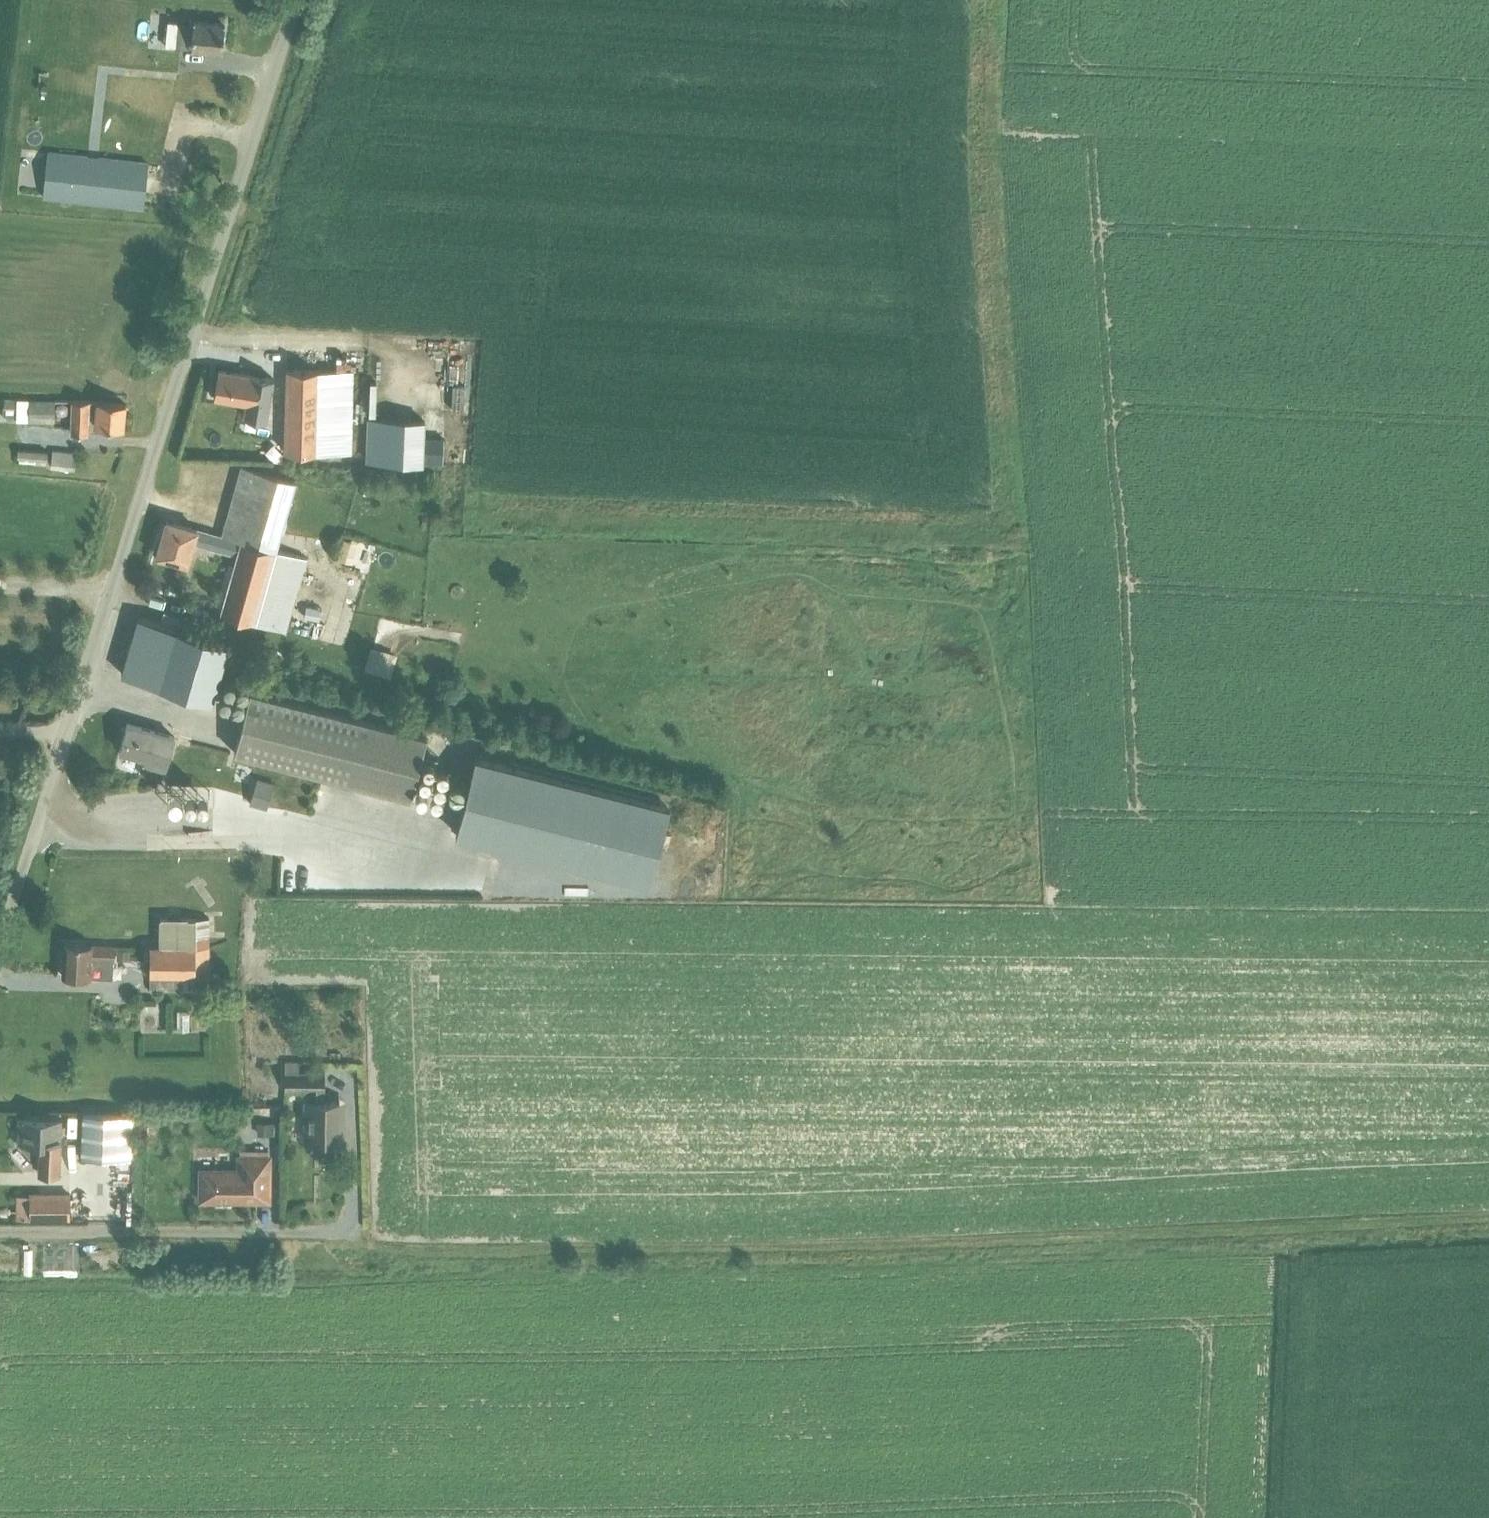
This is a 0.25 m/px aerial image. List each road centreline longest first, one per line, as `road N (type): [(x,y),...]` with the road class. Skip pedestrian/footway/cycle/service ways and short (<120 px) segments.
road 1 (unclassified): [(0,947),(297,0)]
road 2 (residential): [(0,1231),(357,1231)]

